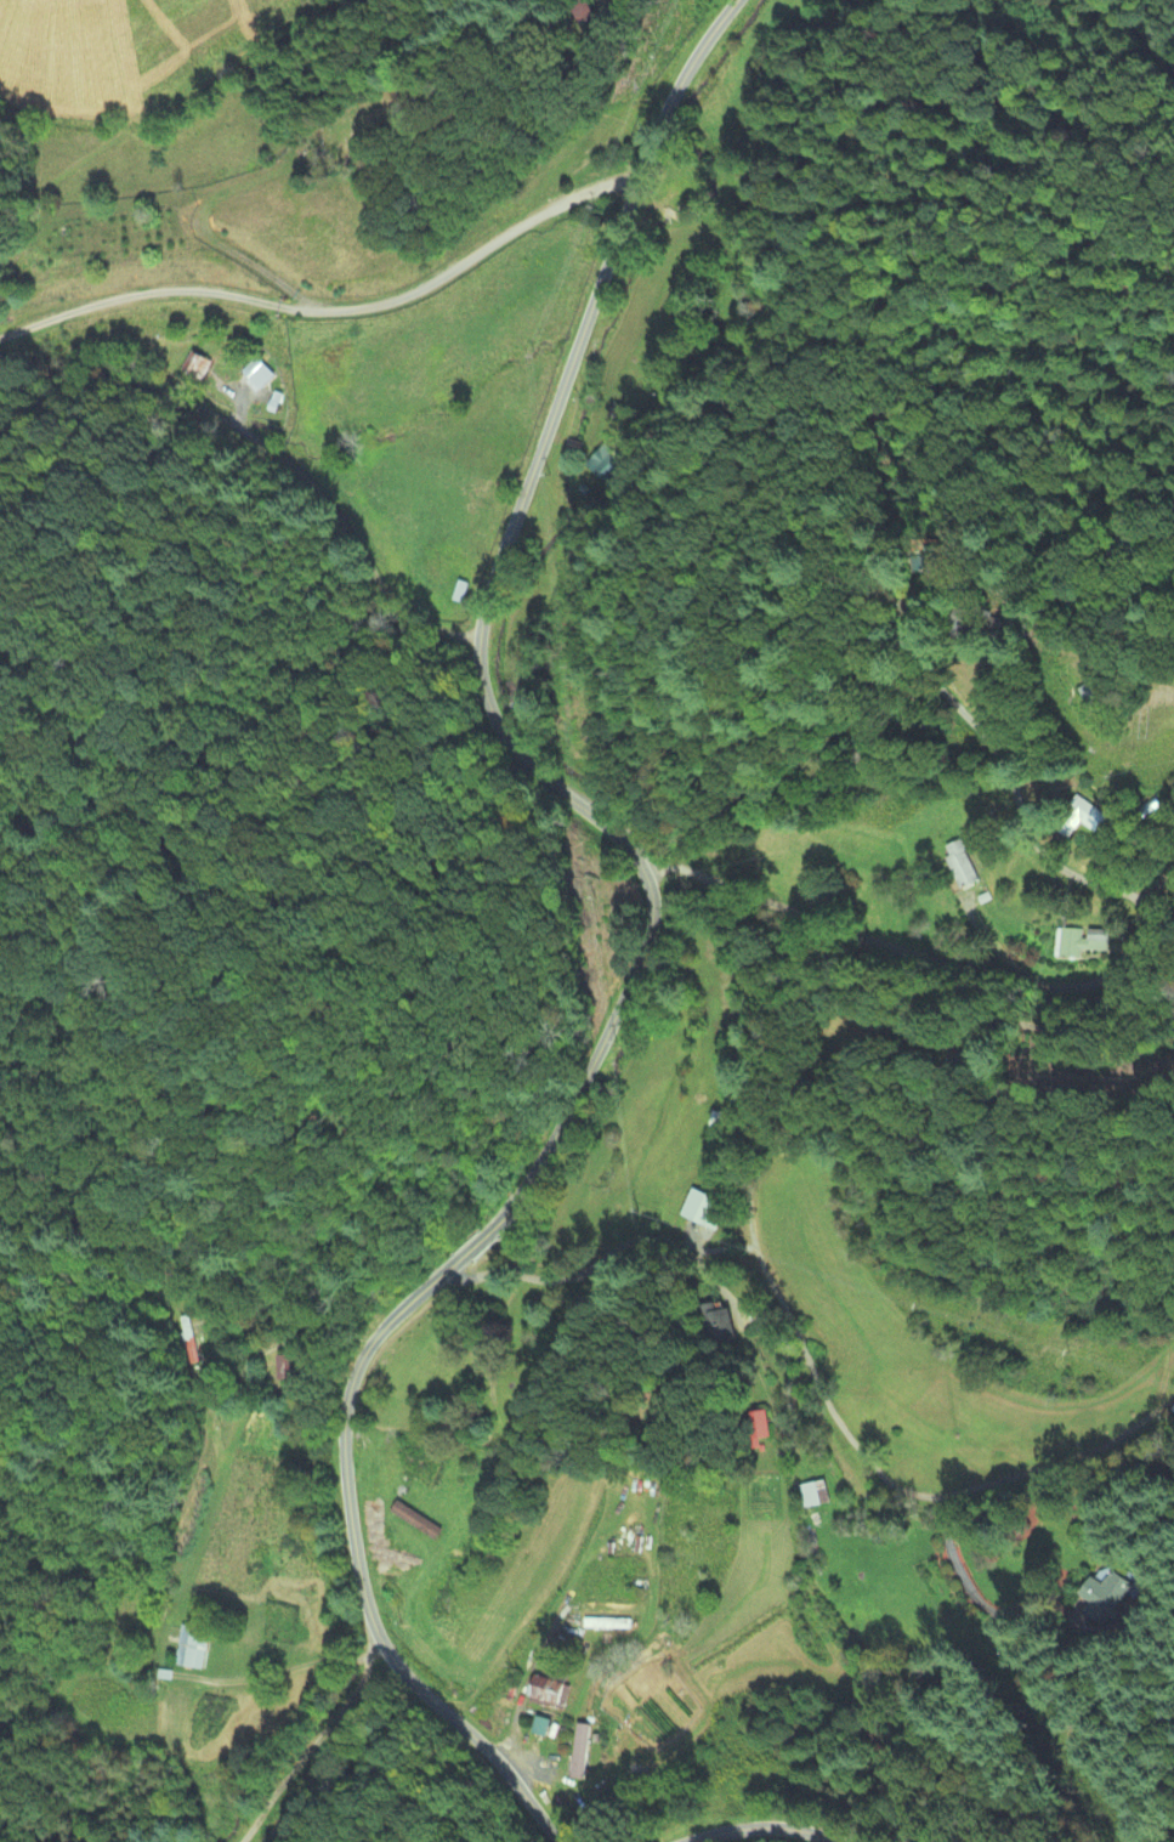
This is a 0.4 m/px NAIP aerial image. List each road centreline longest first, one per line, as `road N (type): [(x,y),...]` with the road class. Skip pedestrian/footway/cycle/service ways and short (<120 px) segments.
road 1 (residential): [(640,861),(527,764),(484,704),(478,637),(490,582),(640,165),(692,62),(736,0)]
road 2 (residential): [(844,934),(770,1087),(745,1190),(761,1264),(852,1445),(907,1501),(946,1509),(1000,1501),(1094,1468),(1173,1400)]
road 3 (residential): [(640,861),(648,926),(529,1174),(352,1377),(342,1456),(363,1596),(384,1648)]
road 4 (residential): [(1156,900),(1077,877),(966,729),(918,693),(897,629),(924,580),(1153,582),(1173,590)]
road 5 (residential): [(640,165),(501,229),(407,293),(312,306),(187,293),(101,300),(0,344)]
road 6 (residential): [(640,861),(844,934),(1039,987),(1100,982),(1133,956),(1173,839)]
road 7 (residential): [(384,1648),(560,1841)]
road 8 (residential): [(384,1648),(241,1841)]
road 9 (residential): [(695,1841),(730,1827),(781,1827),(834,1841)]

